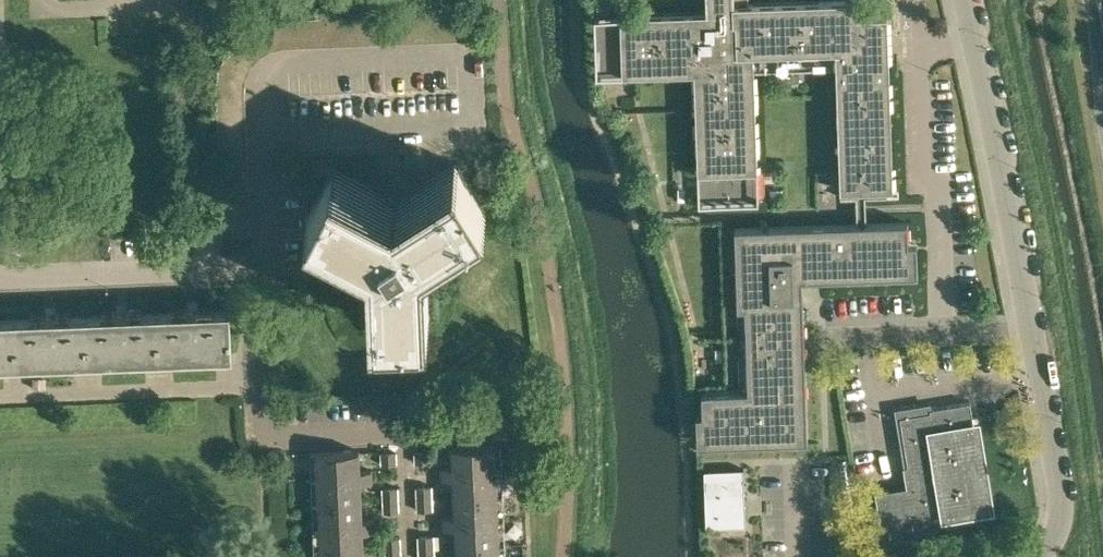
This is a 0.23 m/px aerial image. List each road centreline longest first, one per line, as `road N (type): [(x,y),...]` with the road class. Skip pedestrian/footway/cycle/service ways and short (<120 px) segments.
road 1 (residential): [(1041,556),(1062,527),(1065,492),(1038,319),(964,0)]
road 2 (residential): [(249,268),(0,277)]

